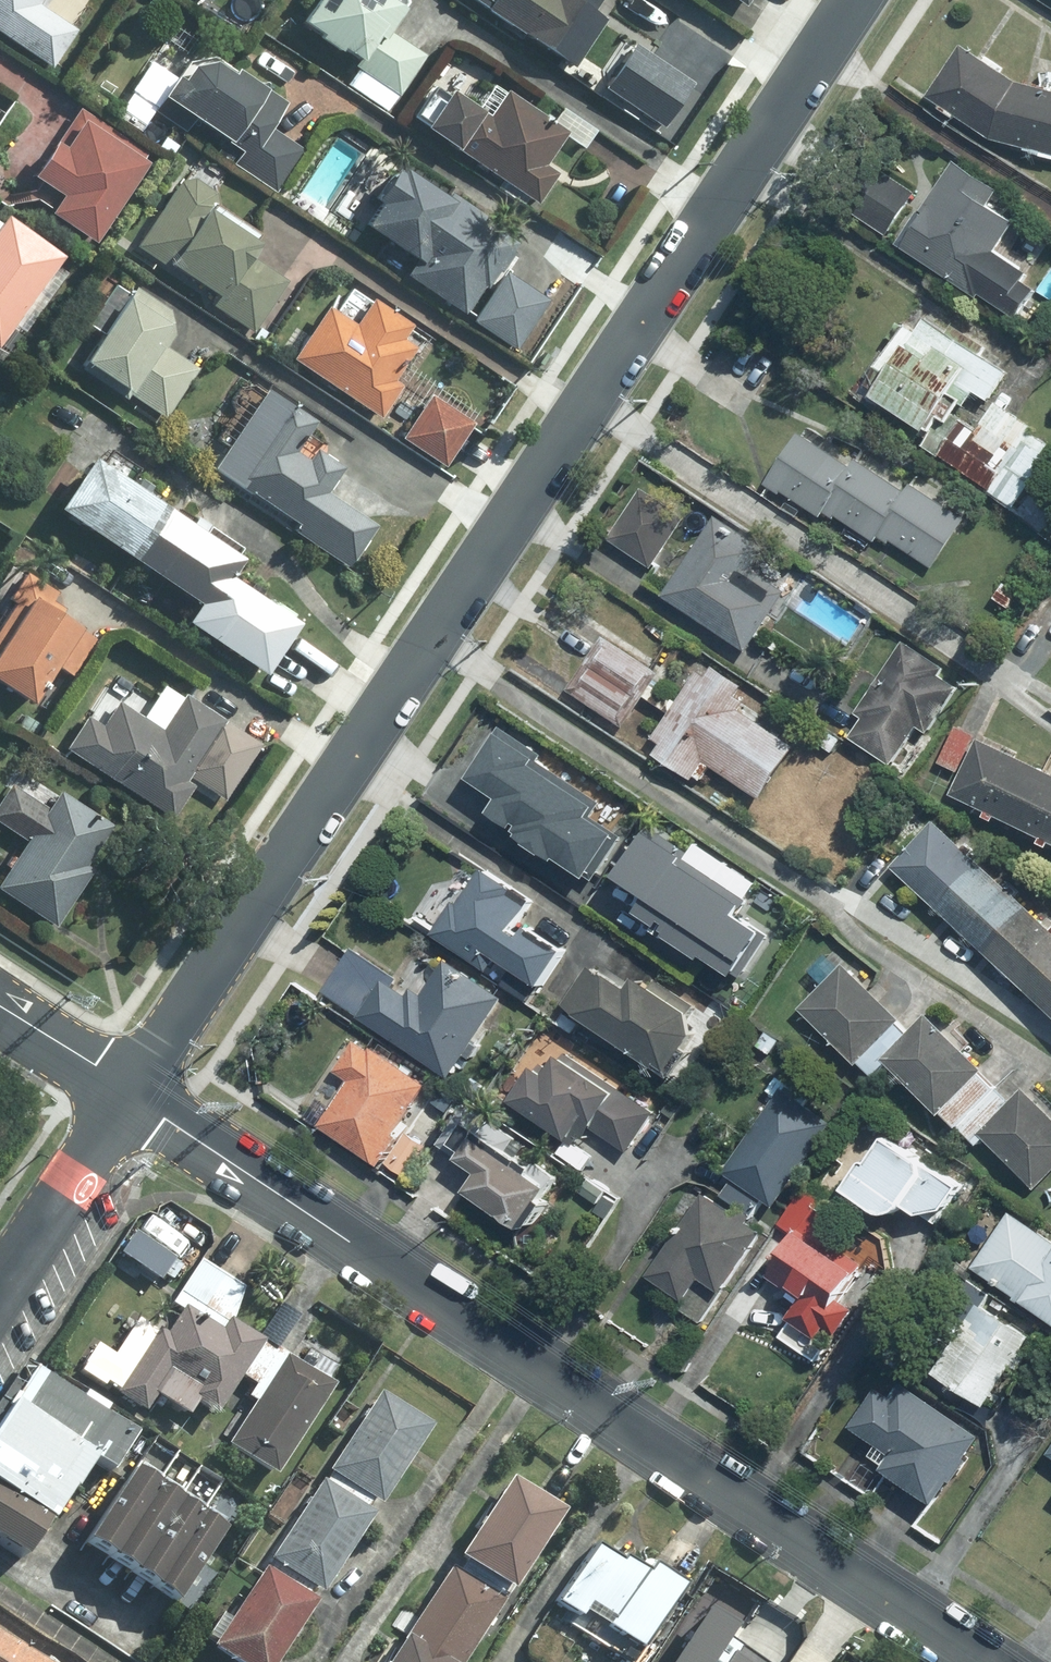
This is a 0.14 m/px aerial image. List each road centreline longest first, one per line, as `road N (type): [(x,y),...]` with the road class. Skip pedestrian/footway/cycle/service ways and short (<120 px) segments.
road 1 (tertiary): [(852,0),(129,1095)]
road 2 (residential): [(129,1095),(986,1661)]
road 3 (residential): [(129,1095),(0,1288)]
road 4 (tertiary): [(0,1010),(129,1095)]

